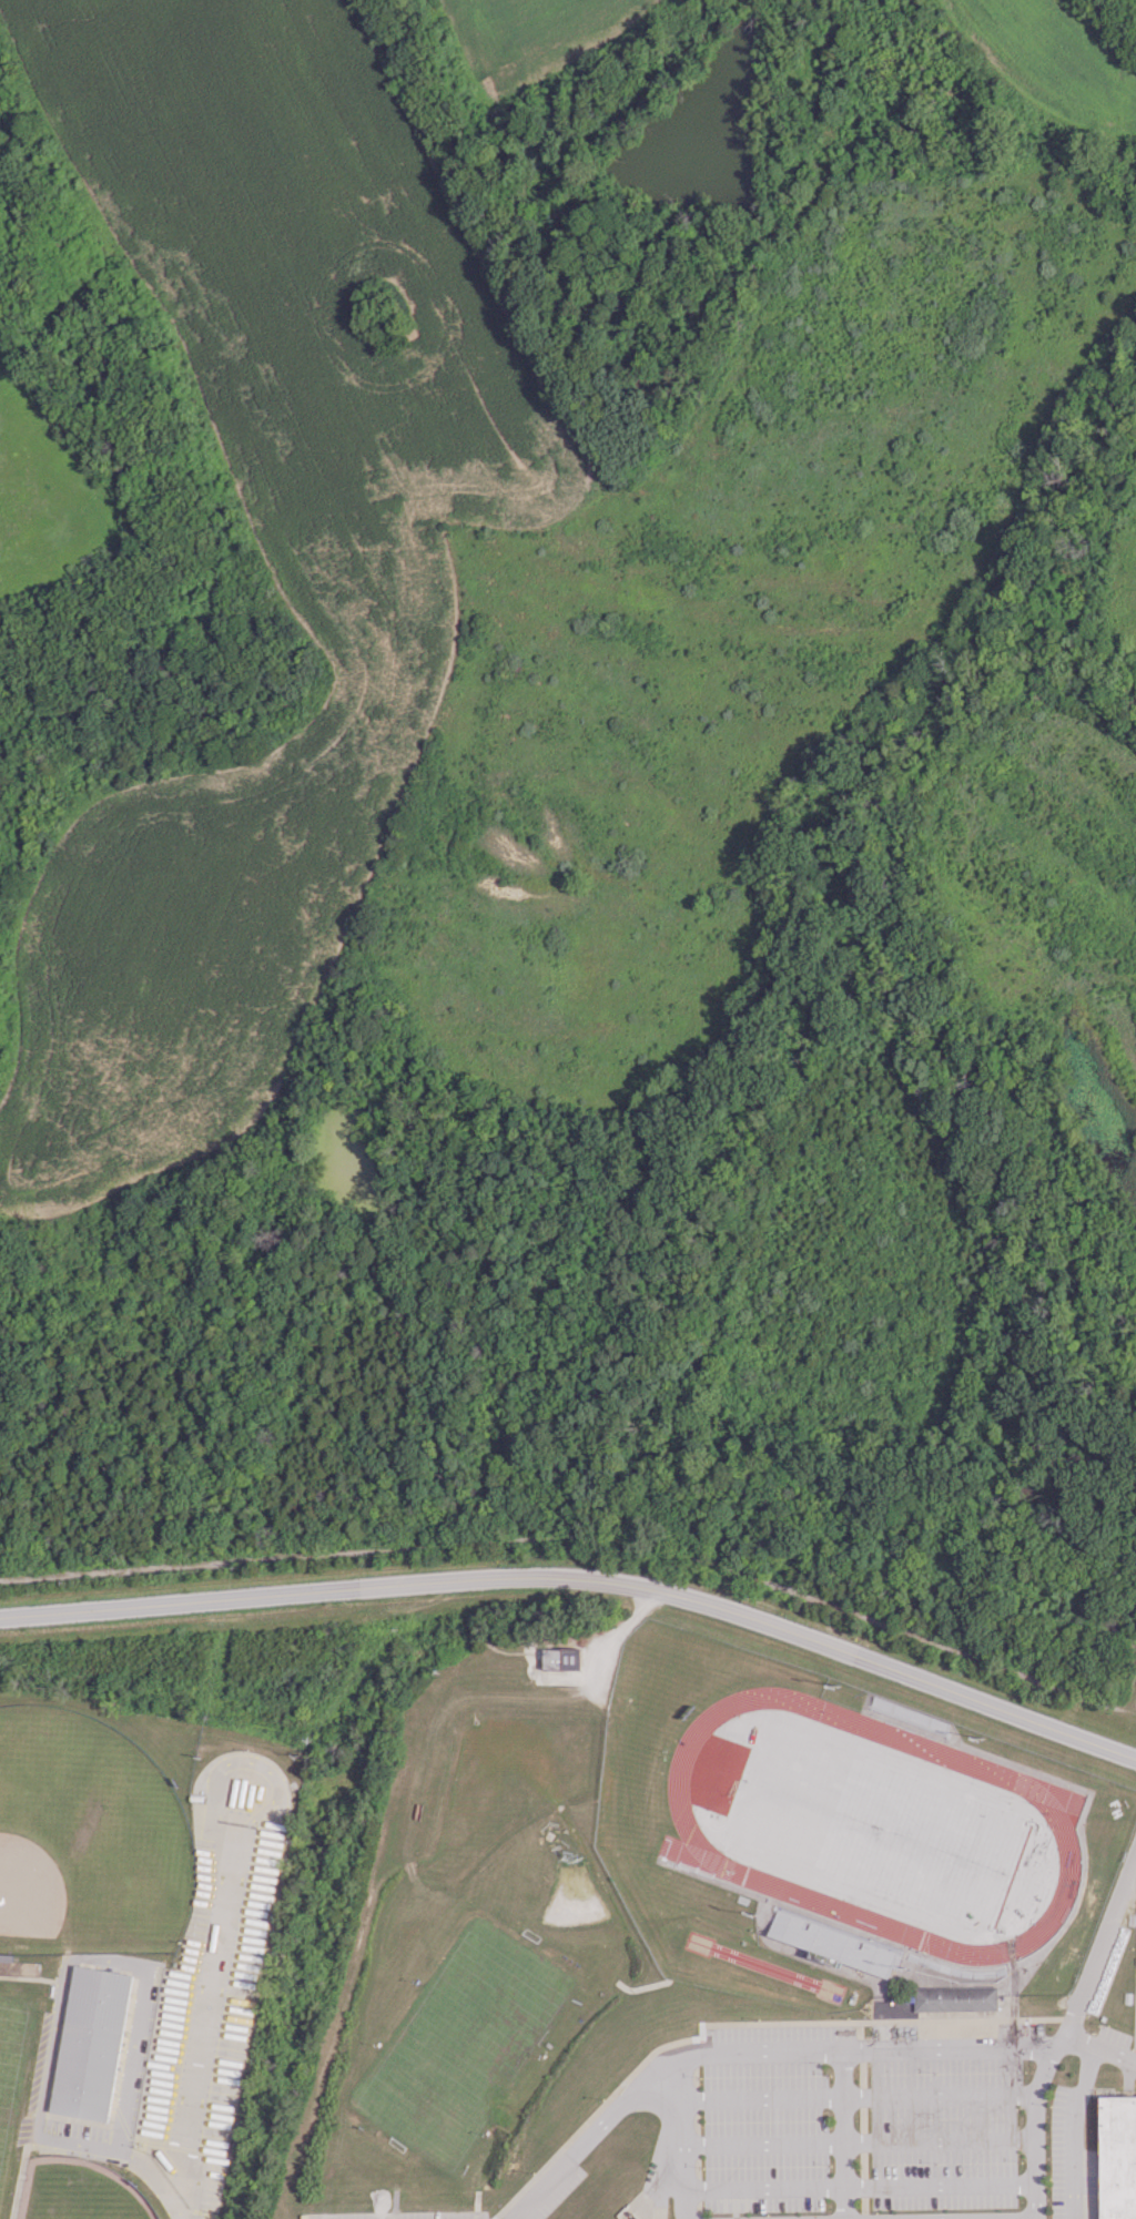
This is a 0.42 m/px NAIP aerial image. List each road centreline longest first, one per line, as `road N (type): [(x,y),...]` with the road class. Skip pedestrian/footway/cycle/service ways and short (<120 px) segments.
road 1 (secondary): [(1135,1758),(751,1617),(604,1580),(462,1579),(0,1617)]

